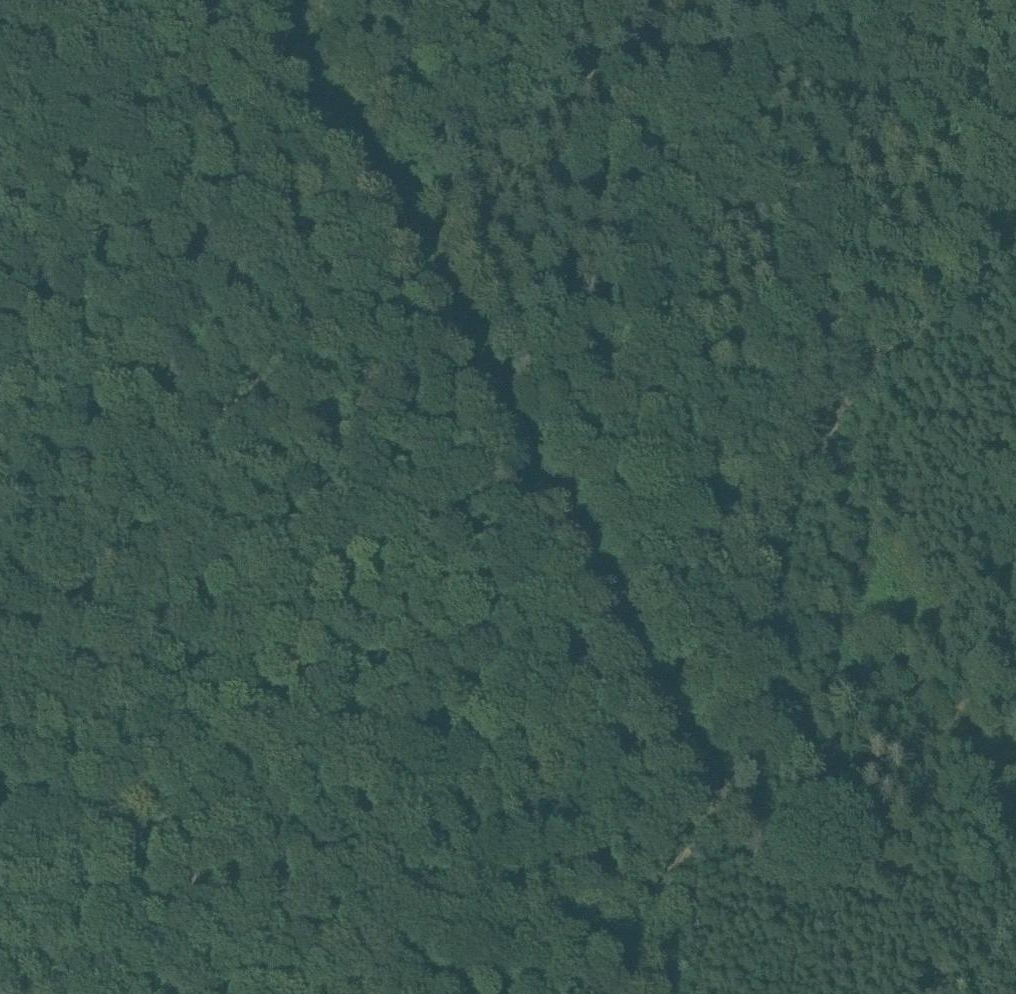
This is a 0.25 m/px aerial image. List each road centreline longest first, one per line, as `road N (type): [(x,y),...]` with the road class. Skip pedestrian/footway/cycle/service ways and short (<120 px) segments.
road 1 (track): [(1015,265),(963,314),(823,412),(756,611),(741,750),(727,799),(662,903),(635,993)]

